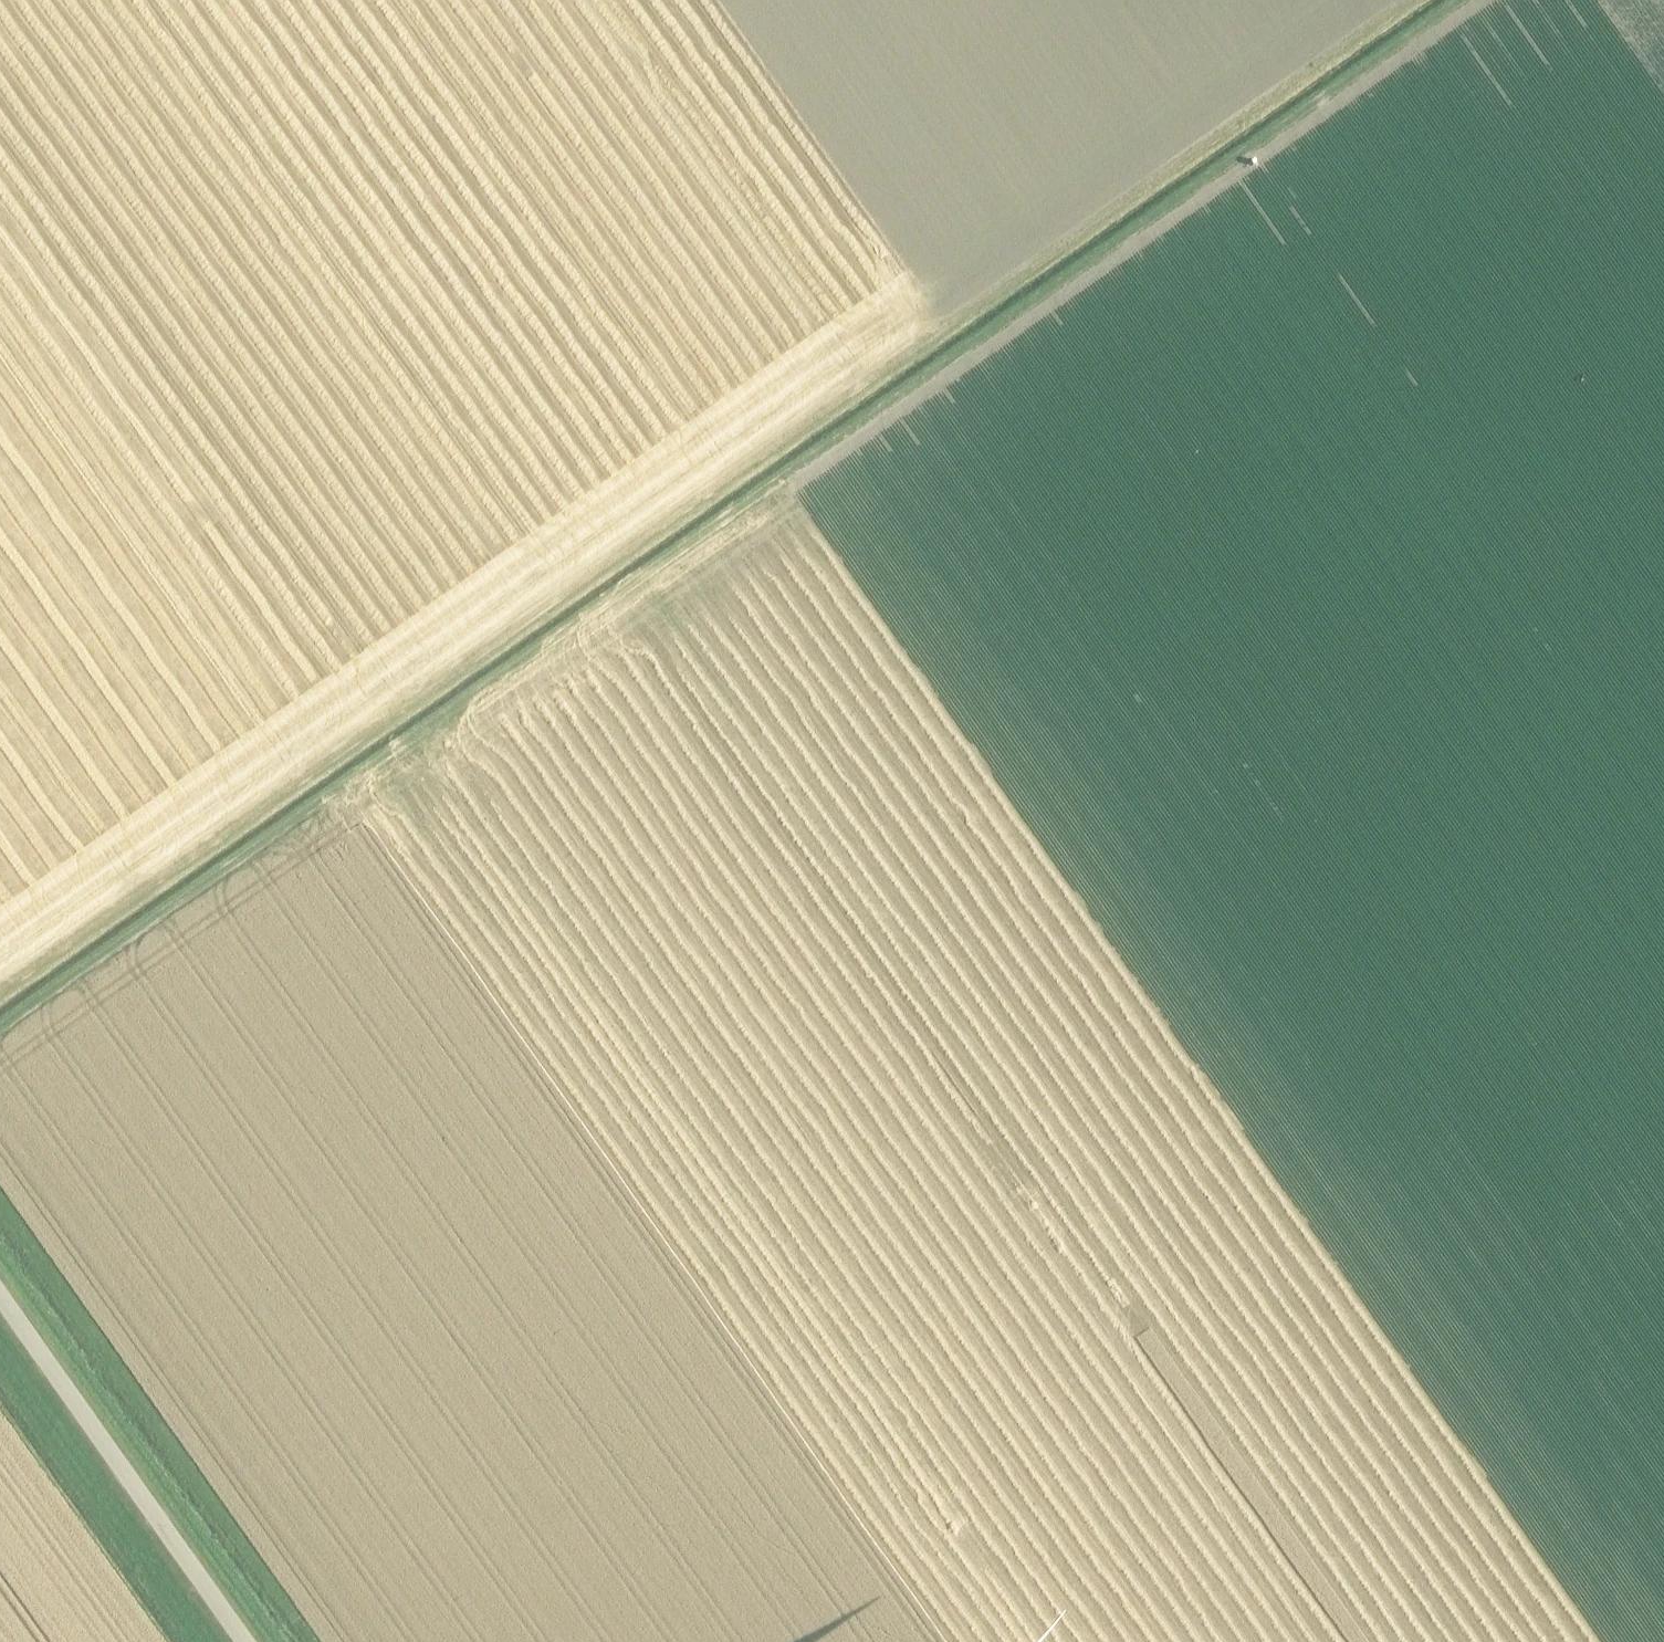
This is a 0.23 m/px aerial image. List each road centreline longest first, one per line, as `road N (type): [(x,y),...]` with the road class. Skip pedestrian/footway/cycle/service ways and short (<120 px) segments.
road 1 (unclassified): [(229,1641),(0,1303)]

